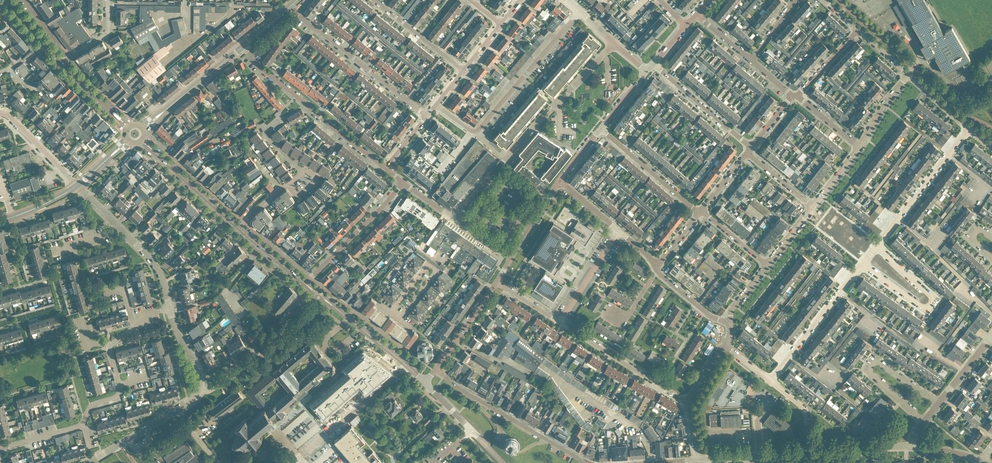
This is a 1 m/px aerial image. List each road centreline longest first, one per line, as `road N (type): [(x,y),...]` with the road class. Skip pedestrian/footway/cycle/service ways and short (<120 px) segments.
road 1 (residential): [(0,445),(77,427),(91,406),(114,398),(121,385),(112,345),(170,309)]
road 2 (residential): [(243,47),(385,168)]
road 3 (residential): [(427,116),(290,7)]
road 4 (residential): [(582,462),(435,369)]
road 5 (residential): [(475,131),(580,11)]
road 6 (residential): [(170,309),(152,261),(77,185)]
road 7 (residential): [(940,403),(872,365),(872,374),(924,422)]
road 8 (residential): [(506,158),(613,44)]
road 9 (residential): [(877,246),(929,304),(862,264)]
road 10 (residential): [(686,403),(559,323)]
road 11 (residential): [(877,246),(969,128)]
road 12 (residential): [(770,380),(862,264)]
road 13 (residential): [(403,182),(305,283)]
road 14 (residential): [(89,462),(200,390)]
road 15 (residential): [(702,211),(600,128)]
road 16 (residential): [(654,64),(751,147)]
road 17 (residential): [(200,390),(215,388),(299,326)]
road 18 (residential): [(394,317),(434,270),(425,267),(396,305)]

